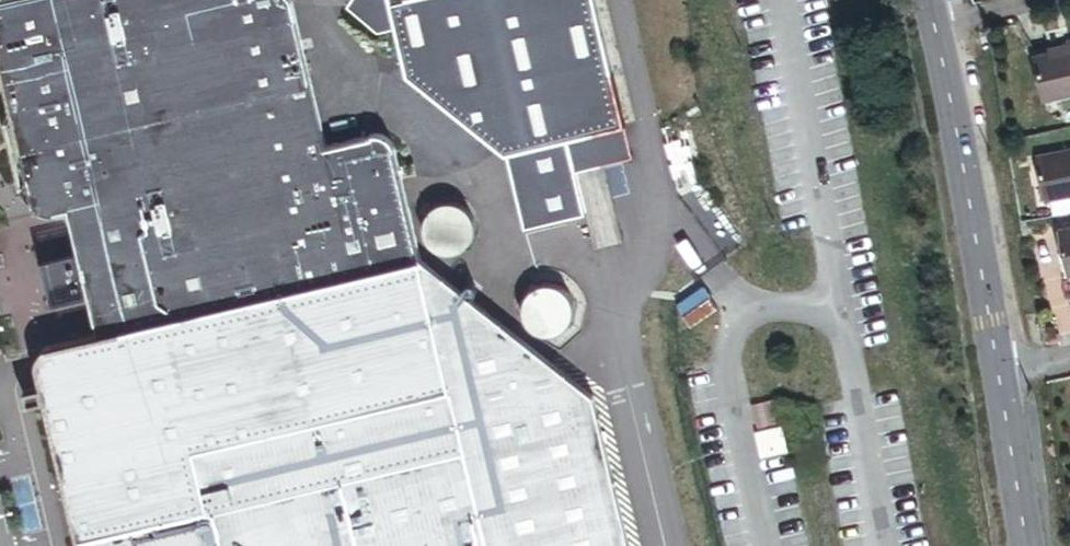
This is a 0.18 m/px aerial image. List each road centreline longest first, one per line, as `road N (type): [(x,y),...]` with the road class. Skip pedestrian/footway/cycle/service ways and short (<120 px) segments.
road 1 (secondary): [(928,0),(998,368)]
road 2 (secondary): [(998,368),(1025,545)]

